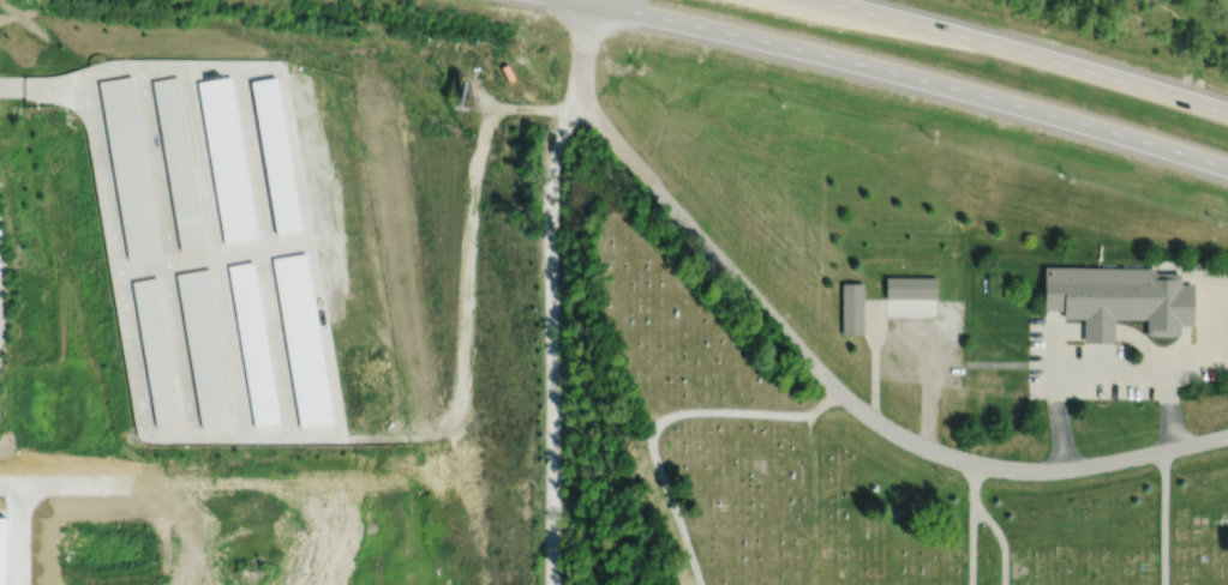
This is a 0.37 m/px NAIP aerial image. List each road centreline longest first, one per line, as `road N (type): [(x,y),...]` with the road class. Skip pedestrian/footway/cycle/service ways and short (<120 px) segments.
road 1 (residential): [(1227,435),(1038,471),(971,464),(926,448),(837,390),(651,185)]
road 2 (trunk): [(575,0),(868,65),(1227,167)]
road 3 (trunk): [(1227,112),(821,0)]

